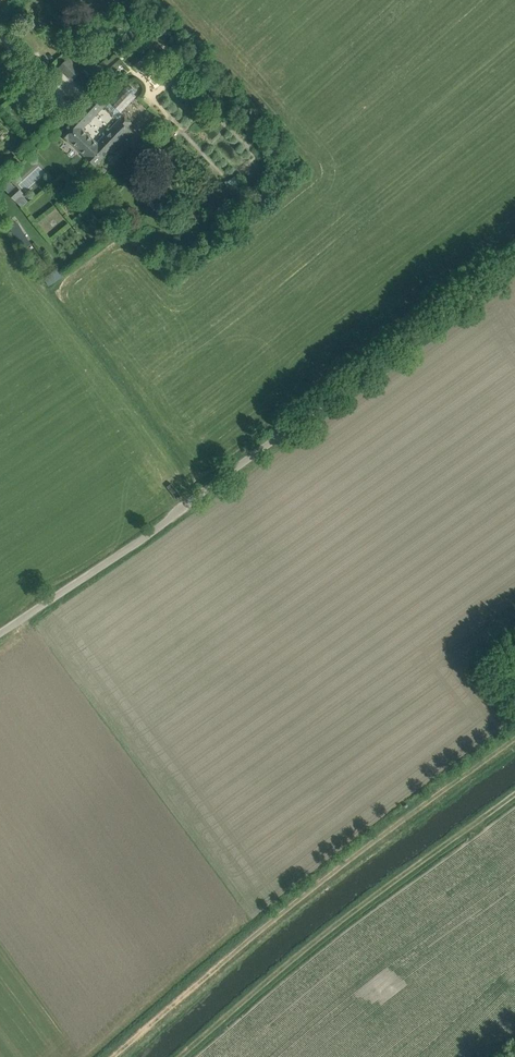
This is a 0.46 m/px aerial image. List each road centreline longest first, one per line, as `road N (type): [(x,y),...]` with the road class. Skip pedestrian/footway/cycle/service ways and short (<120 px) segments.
road 1 (unclassified): [(0,631),(142,537),(514,256)]
road 2 (track): [(126,1056),(360,859),(514,743)]
road 3 (track): [(180,1056),(350,913),(514,795)]

